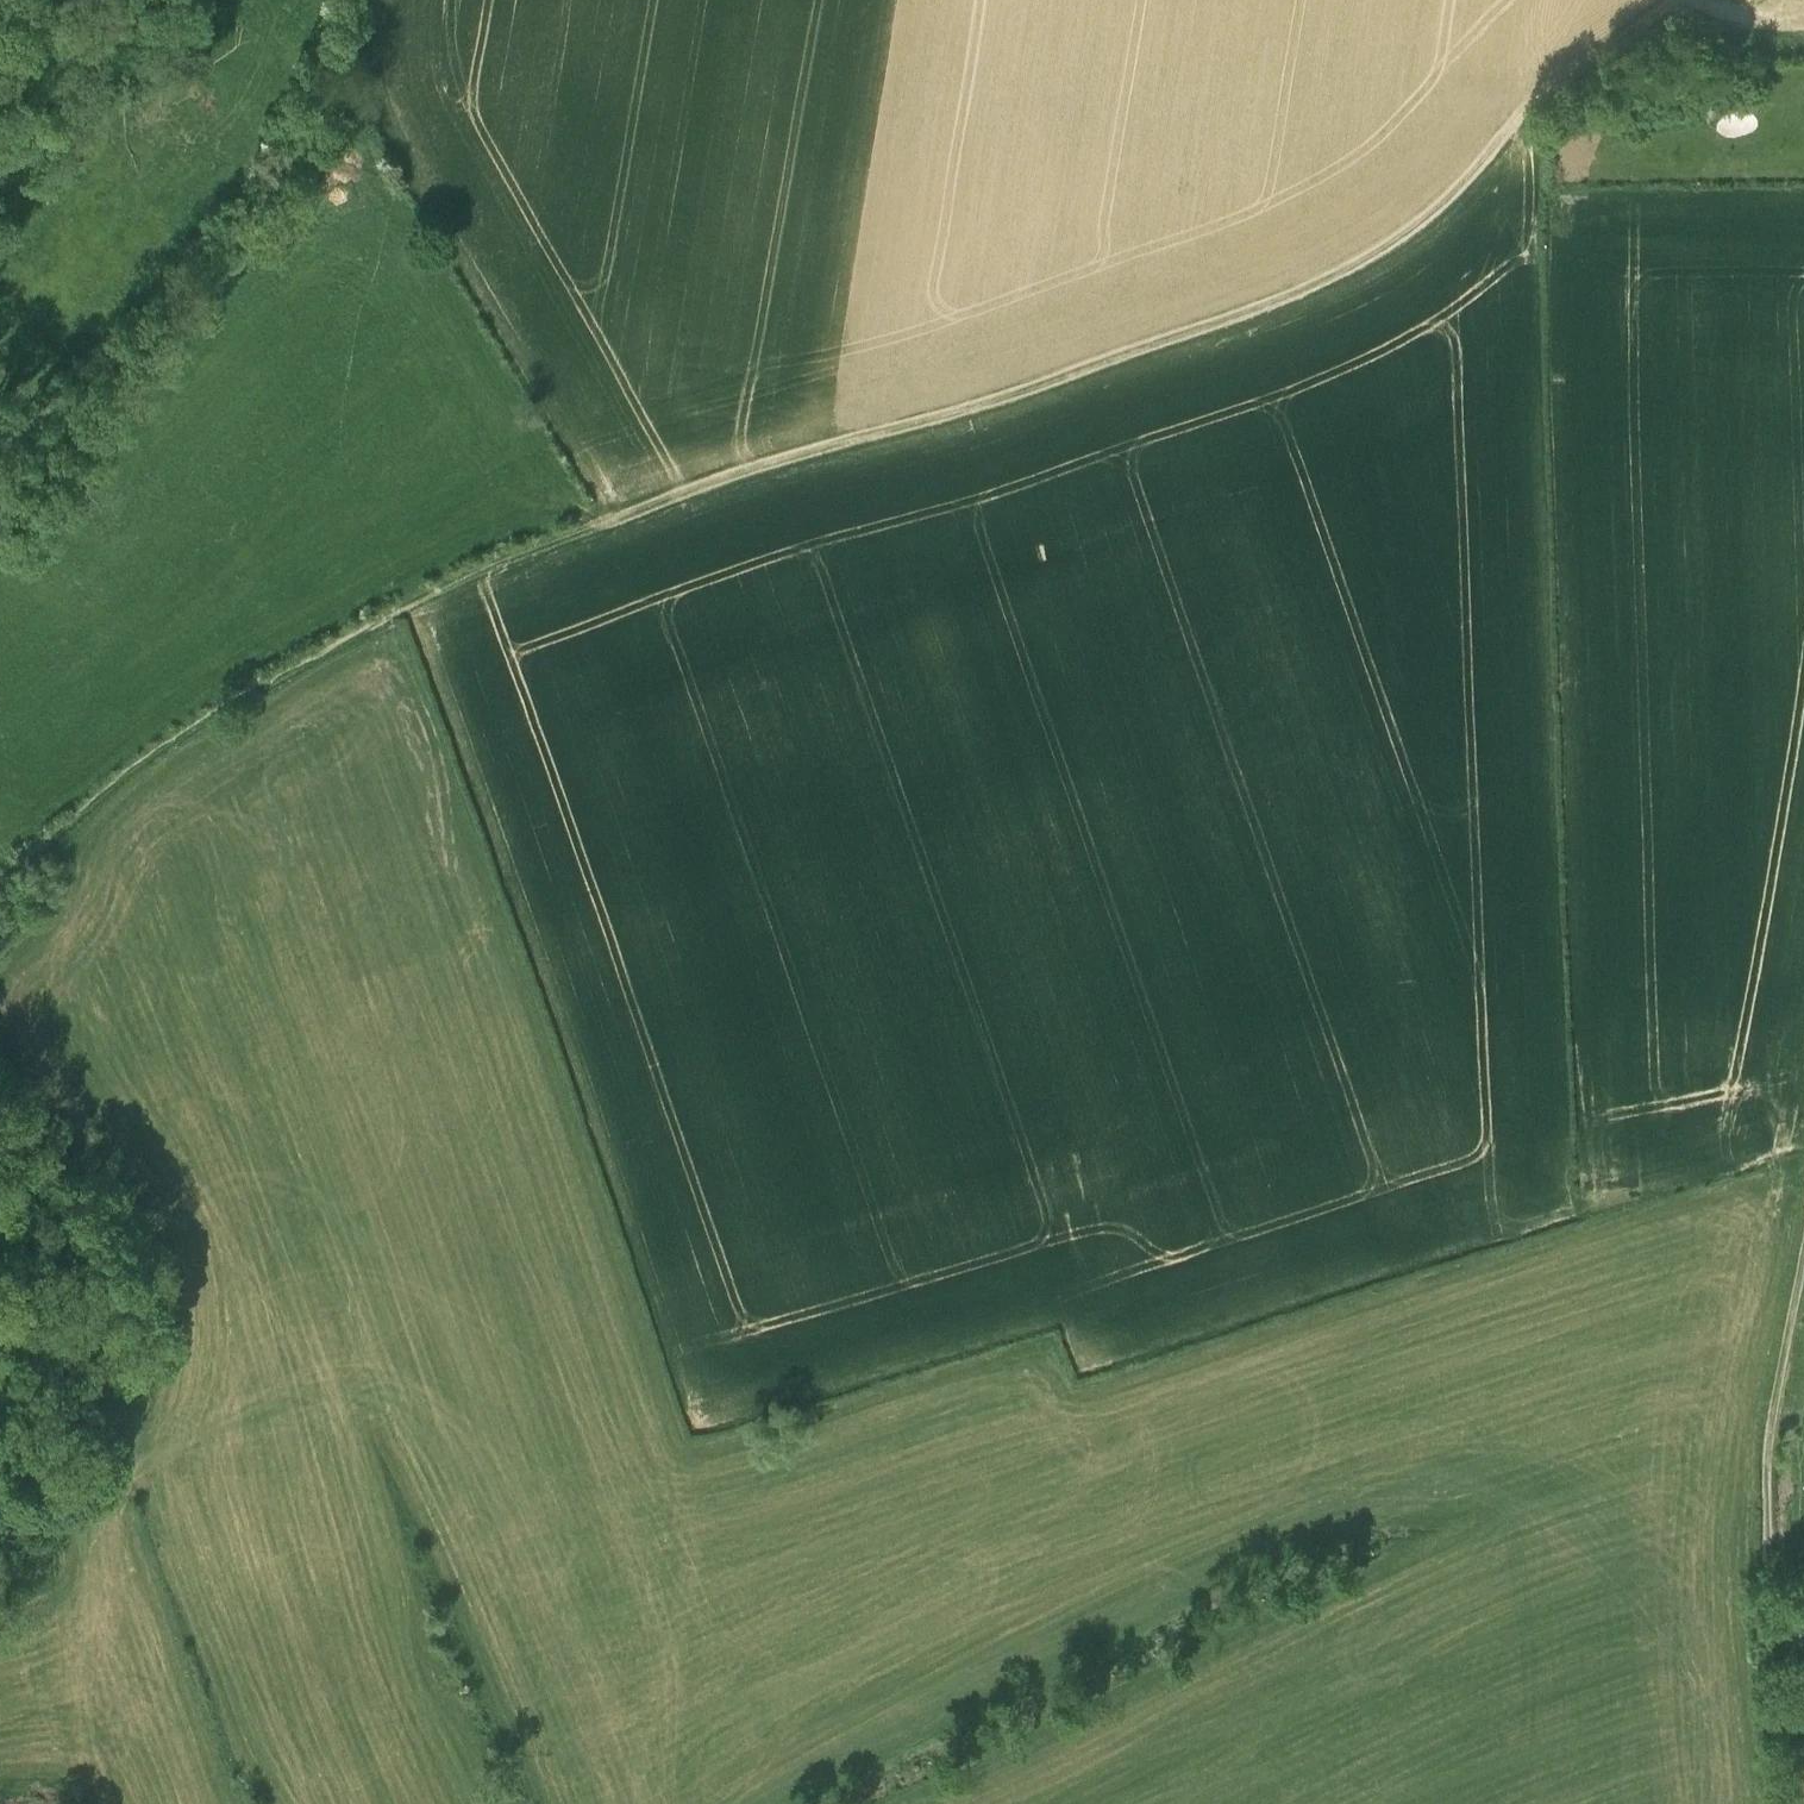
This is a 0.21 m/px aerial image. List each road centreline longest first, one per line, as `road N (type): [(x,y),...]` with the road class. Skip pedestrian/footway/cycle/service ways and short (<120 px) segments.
road 1 (track): [(0,881),(173,734),(458,578),(720,476),(1017,390),(1329,274),(1406,228),(1462,180),(1544,90),(1674,0)]
road 2 (track): [(1803,1247),(1770,1430),(1766,1514),(1793,1803)]

